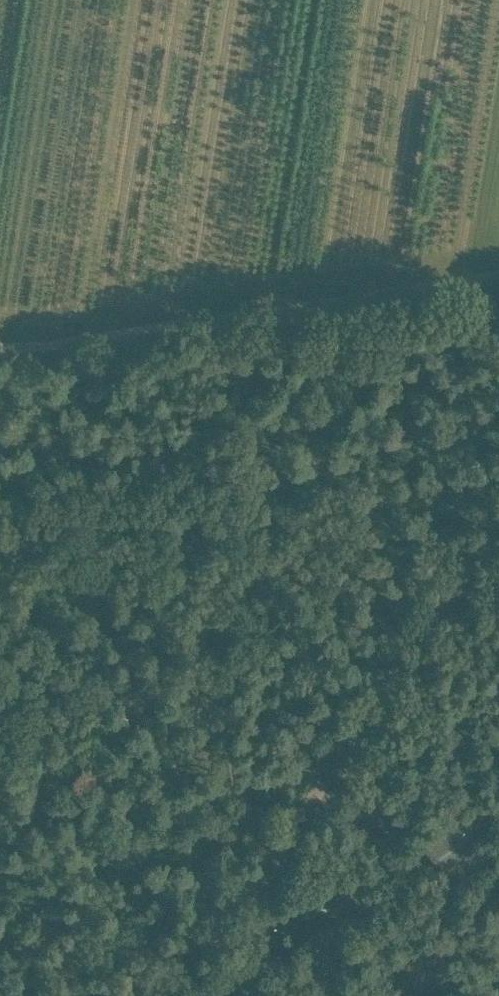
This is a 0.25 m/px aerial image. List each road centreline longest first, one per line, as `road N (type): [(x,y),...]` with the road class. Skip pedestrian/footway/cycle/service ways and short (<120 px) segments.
road 1 (unclassified): [(252,995),(264,920),(313,797),(498,525)]
road 2 (track): [(0,317),(498,283)]
road 3 (track): [(274,894),(192,898),(149,920),(58,995)]

